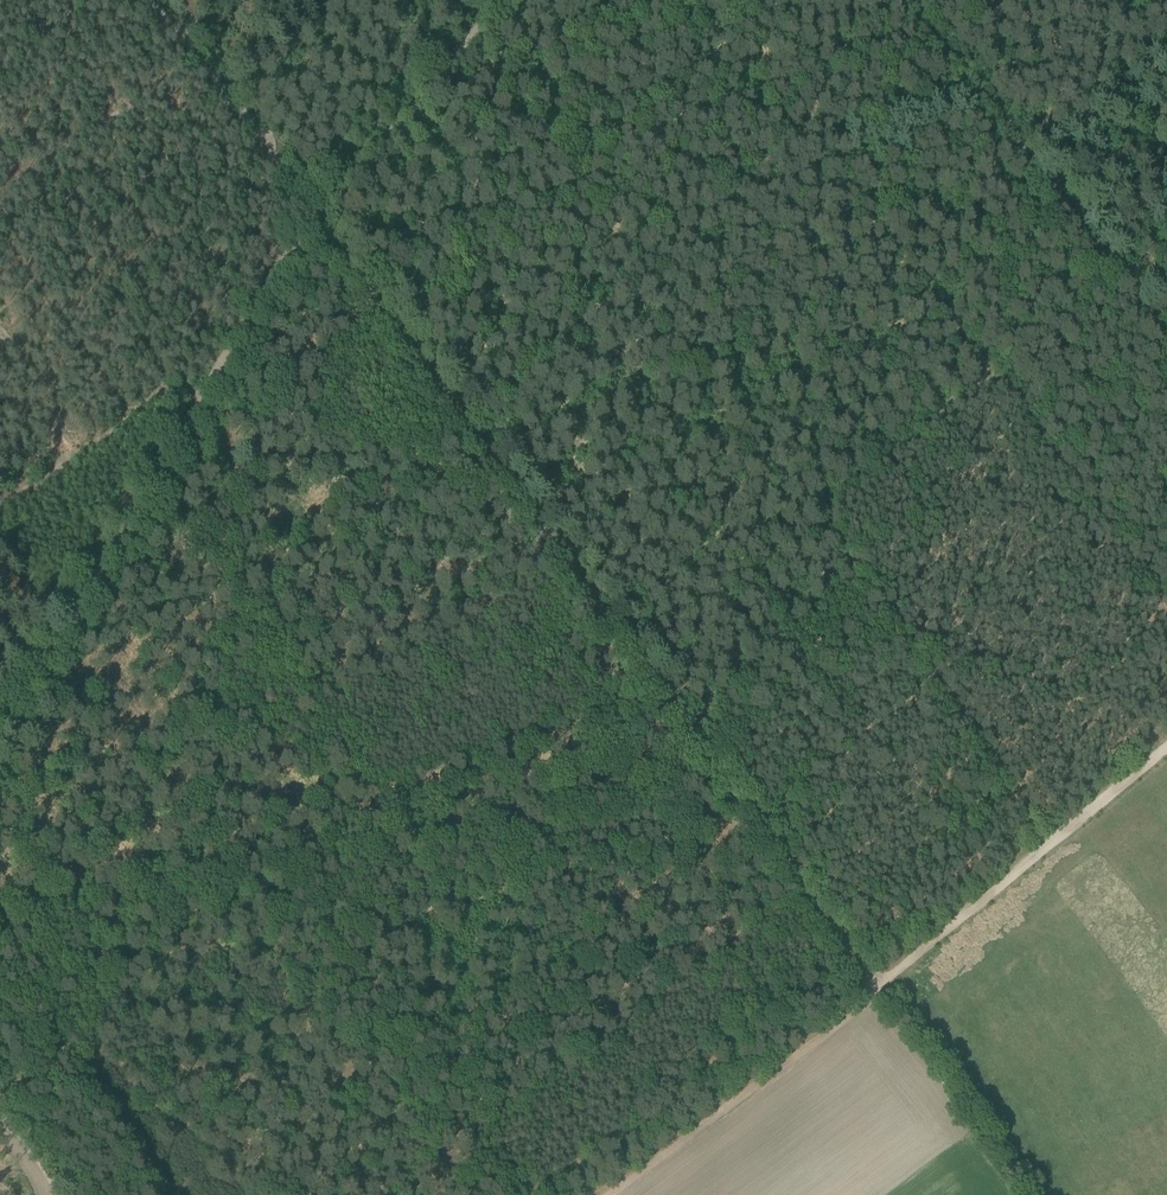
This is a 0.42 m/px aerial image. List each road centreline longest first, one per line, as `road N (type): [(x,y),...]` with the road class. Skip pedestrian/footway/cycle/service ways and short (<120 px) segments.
road 1 (track): [(688,724),(316,221)]
road 2 (track): [(0,736),(312,215)]
road 3 (track): [(854,0),(788,142),(462,422)]
road 4 (track): [(155,476),(414,836)]
road 5 (track): [(511,1194),(281,864)]
road 6 (track): [(675,786),(281,864)]
road 7 (track): [(608,1194),(877,984)]
road 8 (track): [(857,585),(930,673),(1046,843)]
road 9 (track): [(692,227),(880,471)]
road 10 (track): [(983,375),(1004,392),(1166,613)]
road 11 (track): [(281,864),(0,914)]
road 12 (track): [(312,215),(155,0)]
road 13 (track): [(903,0),(1070,206)]
road 14 (track): [(877,984),(725,776)]
road 15 (track): [(312,215),(438,77),(475,24)]
road 16 (track): [(212,396),(173,387),(157,395),(0,505)]
road 17 (track): [(0,201),(198,61)]
road 18 (track): [(877,984),(1046,843)]
road 19 (track): [(688,724),(857,585)]
road 20 (track): [(11,0),(83,16),(134,108)]
road 21 (track): [(1070,206),(1106,268),(1166,339)]
road 22 (track): [(872,476),(975,389),(984,369)]
road 23 (track): [(1046,843),(1166,744)]
road 24 (track): [(984,369),(950,316),(954,301),(1010,256)]
road 25 (track): [(855,582),(815,526),(872,476)]
road 26 (track): [(1070,206),(1166,113)]

